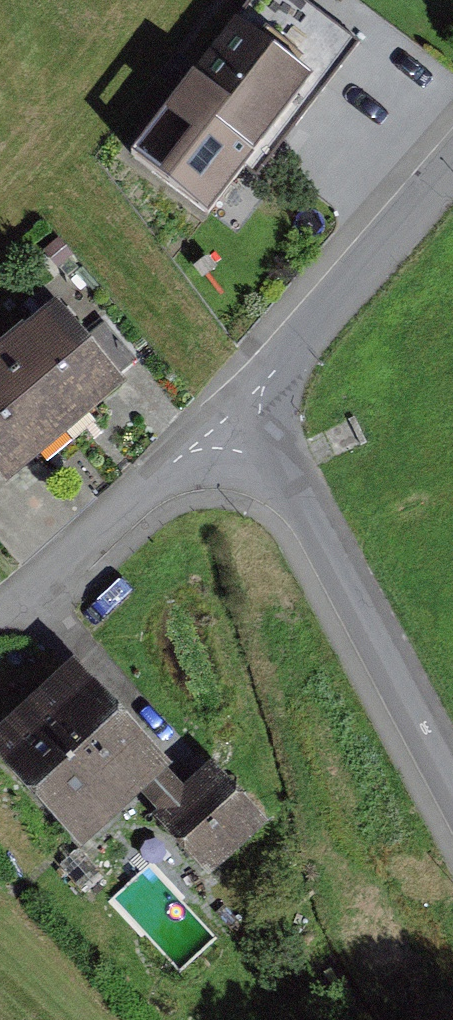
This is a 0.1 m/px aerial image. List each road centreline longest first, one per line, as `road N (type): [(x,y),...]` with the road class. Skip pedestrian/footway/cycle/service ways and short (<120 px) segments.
road 1 (residential): [(242,402),(452,781)]
road 2 (residential): [(242,402),(452,159)]
road 3 (residential): [(0,608),(242,402)]

